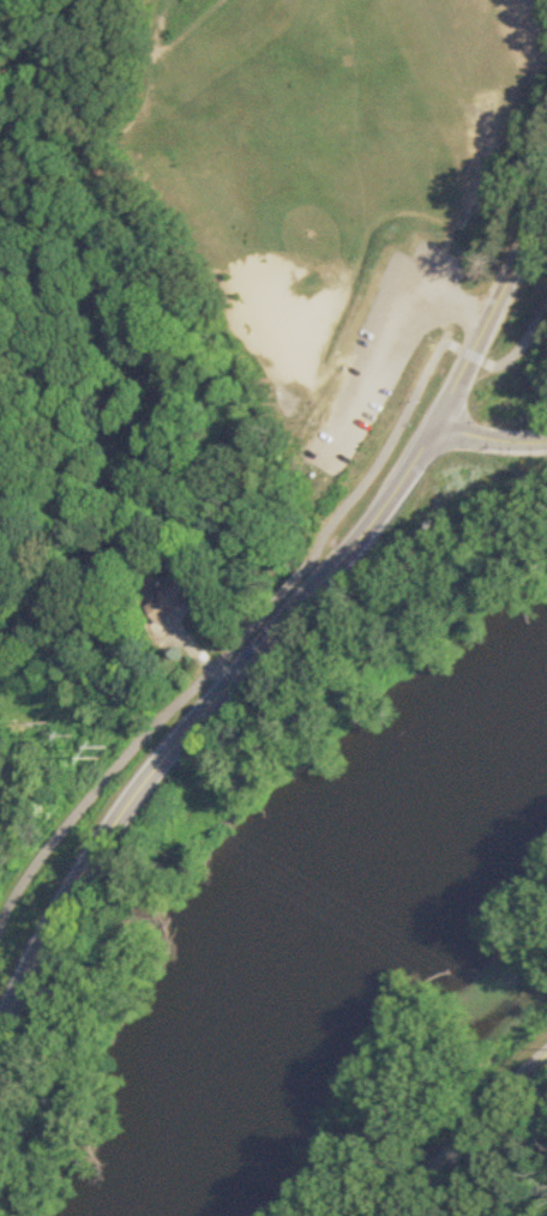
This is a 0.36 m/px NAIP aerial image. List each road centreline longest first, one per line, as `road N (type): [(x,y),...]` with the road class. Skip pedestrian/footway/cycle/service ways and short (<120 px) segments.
road 1 (tertiary): [(546,211),(439,431),(386,513),(115,825),(0,1050)]
road 2 (tertiary): [(394,1215),(437,1149),(546,1056)]

